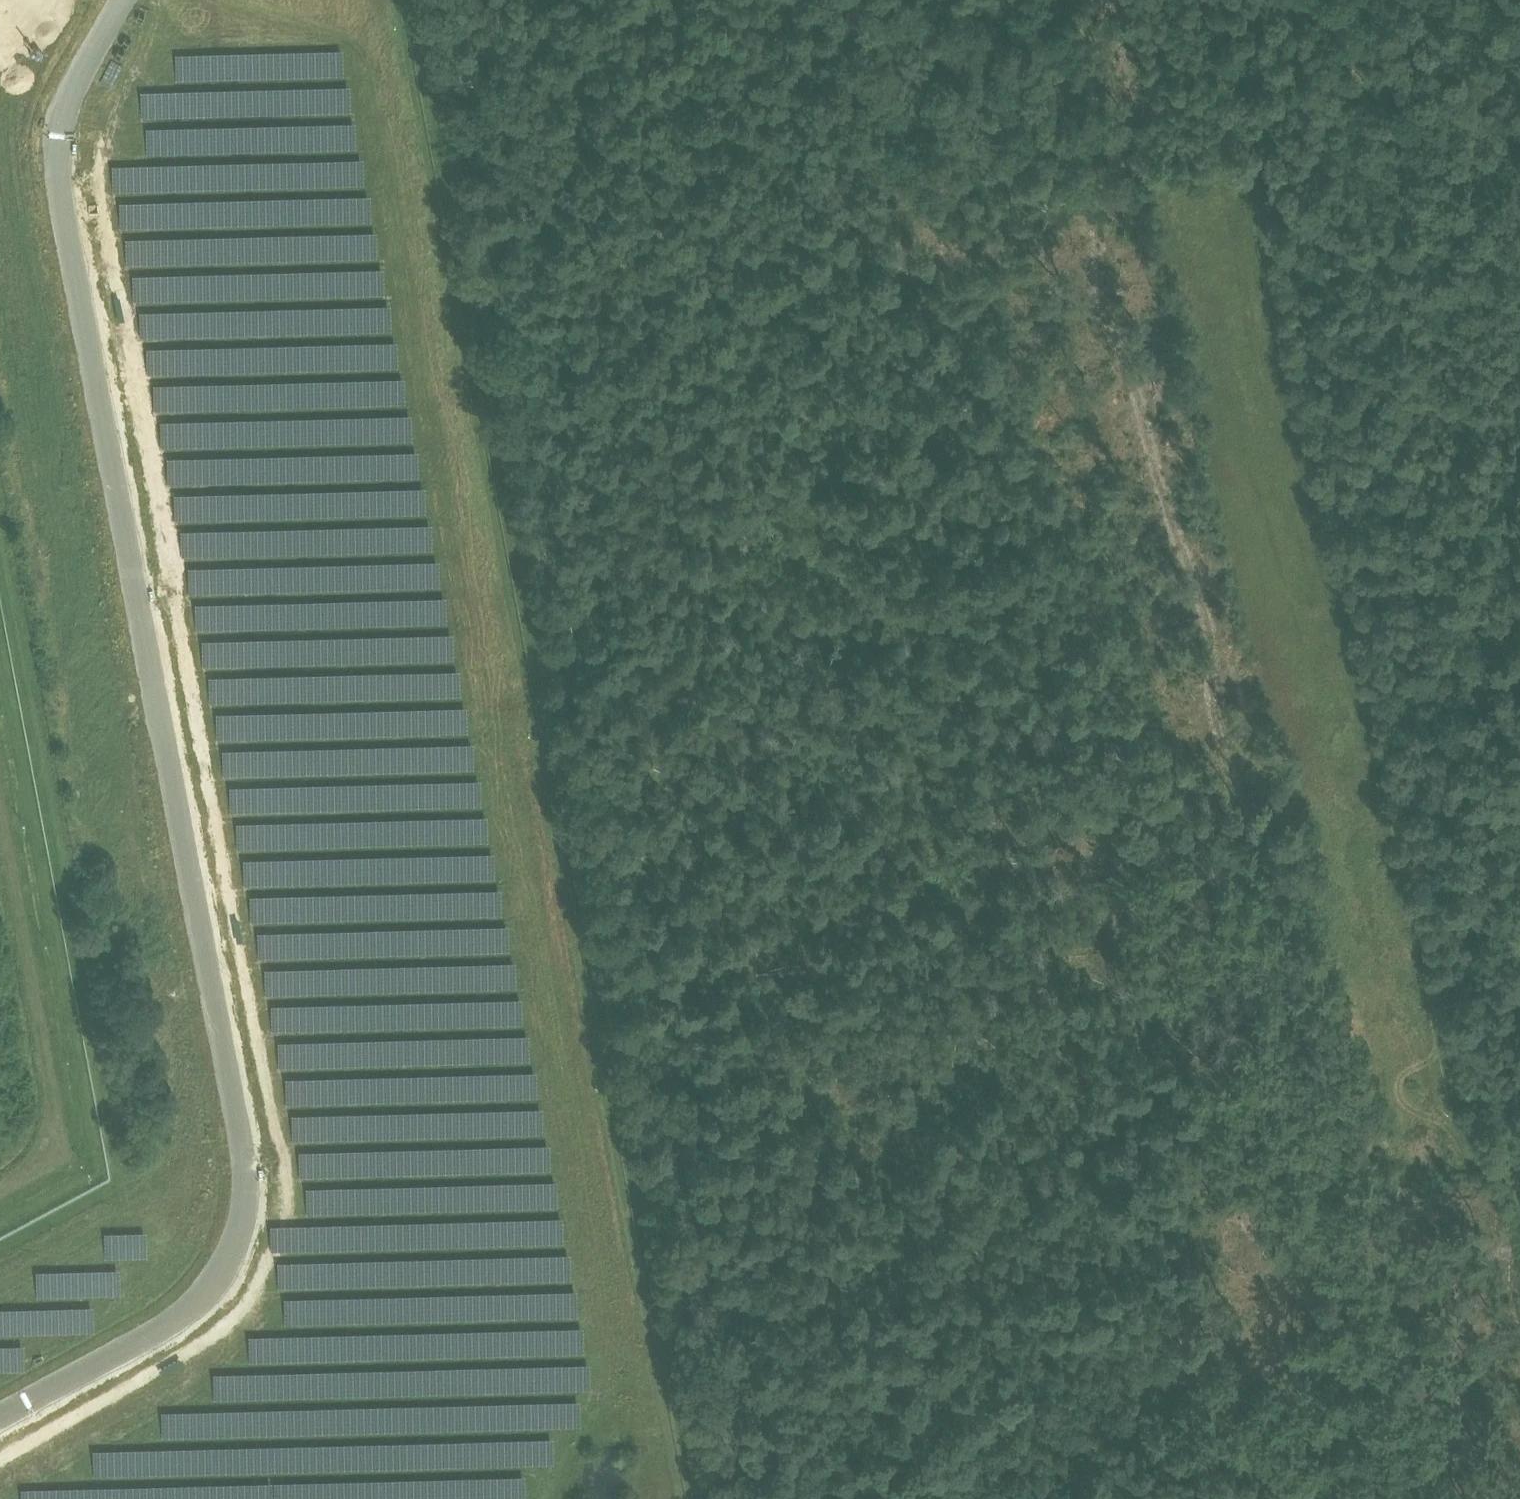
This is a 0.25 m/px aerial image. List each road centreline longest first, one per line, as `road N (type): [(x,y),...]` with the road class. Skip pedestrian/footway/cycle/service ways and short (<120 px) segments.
road 1 (unclassified): [(0,1404),(166,1314),(203,1285),(237,1211),(245,1156),(60,189),(65,106),(125,0)]

